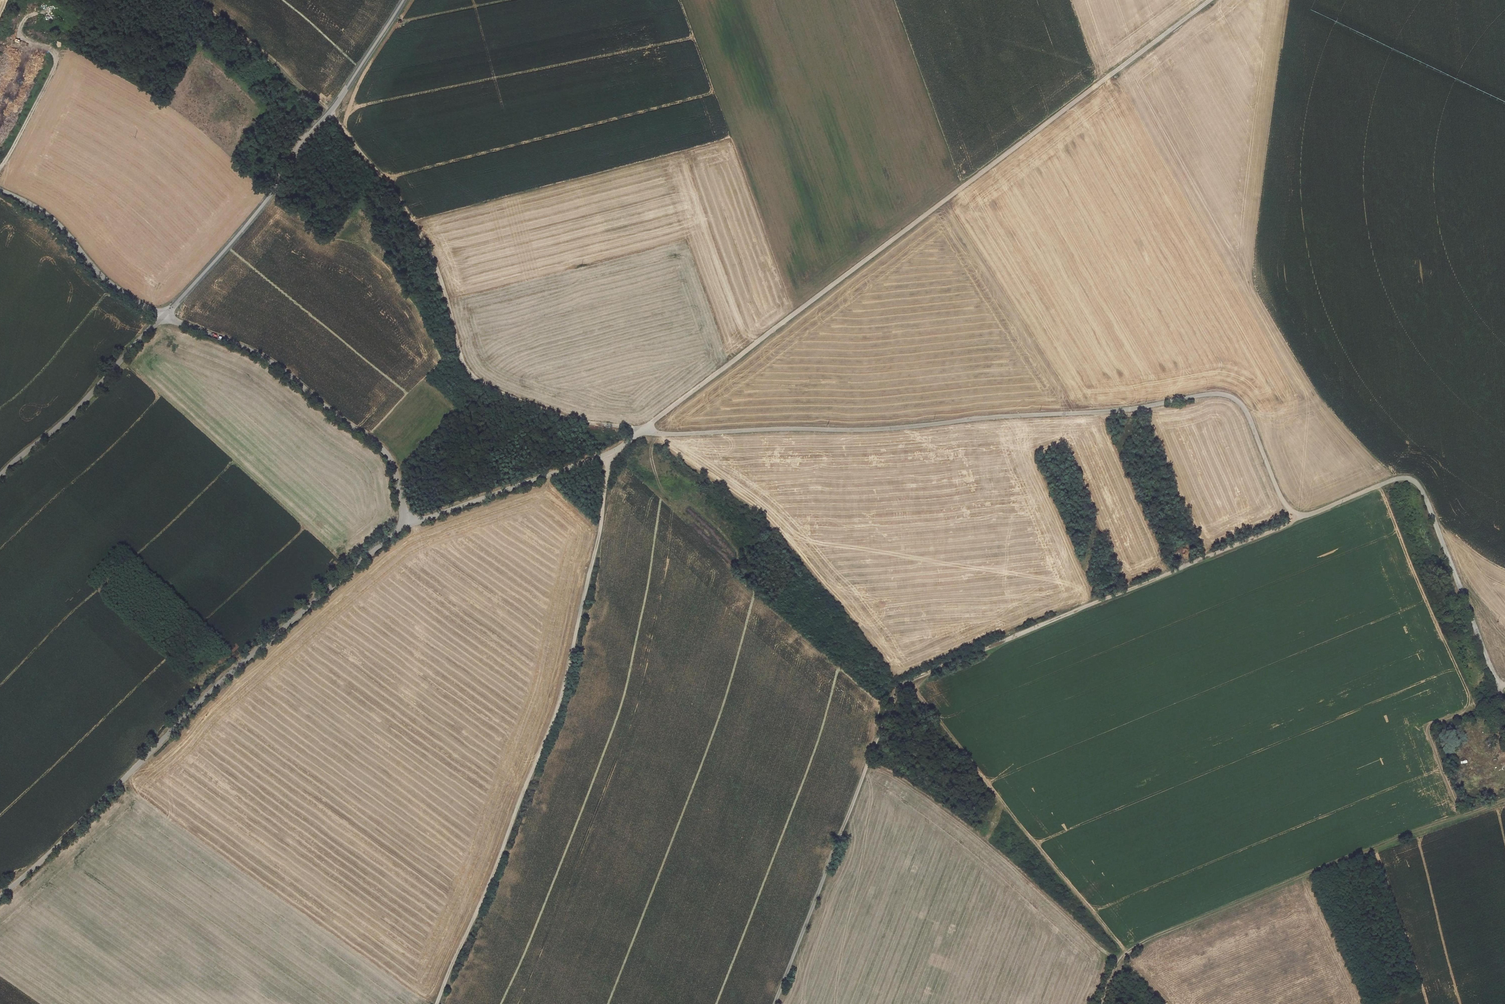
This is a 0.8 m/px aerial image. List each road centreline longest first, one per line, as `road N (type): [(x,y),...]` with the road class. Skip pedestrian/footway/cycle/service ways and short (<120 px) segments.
road 1 (track): [(408,520),(538,480),(644,432),(863,431),(1227,395),(1247,414),(1296,519),(1393,481),(1417,484),(1494,675),(1504,683)]
road 2 (track): [(1296,519),(904,684),(774,1003)]
road 3 (track): [(644,432),(1207,0)]
road 4 (track): [(609,453),(561,697),(438,1003)]
road 5 (unclassified): [(408,520),(229,672),(0,896)]
road 6 (track): [(644,432),(597,427),(503,394),(467,371),(417,227),(328,112)]
road 7 (track): [(1504,796),(1126,950)]
road 8 (unclassified): [(162,317),(286,175),(404,0)]
road 9 (track): [(1126,950),(904,684)]
road 10 (unclassified): [(408,520),(393,465),(374,440),(277,367),(162,317)]
road 11 (unclassified): [(0,475),(162,317)]
road 12 (unclassified): [(162,317),(102,278),(38,210),(0,191)]

